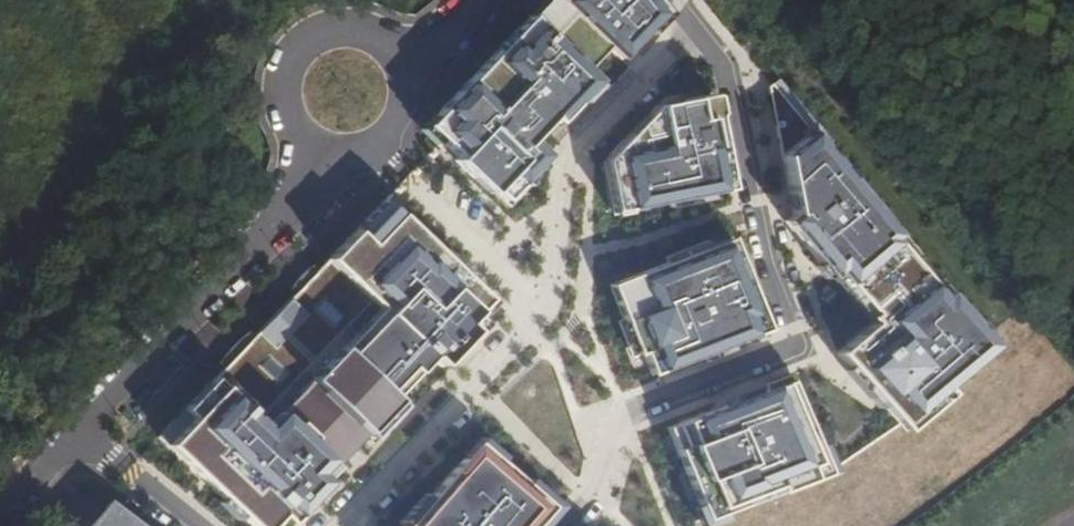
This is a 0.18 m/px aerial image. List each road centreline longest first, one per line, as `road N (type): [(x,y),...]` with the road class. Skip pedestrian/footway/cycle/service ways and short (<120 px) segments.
road 1 (residential): [(575,525),(598,501),(629,417),(801,344),(769,252),(739,74),(695,20)]
road 2 (residential): [(66,441),(342,158)]
road 3 (residential): [(549,317),(560,288),(568,183),(581,149),(695,20)]
road 4 (residential): [(353,525),(549,317)]
road 5 (residential): [(412,81),(404,63),(372,38),(331,39),(299,63),(290,102),(295,122),(322,152),(342,158)]
road 6 (residential): [(549,317),(382,151)]
road 7 (residential): [(66,441),(129,475),(197,525)]

